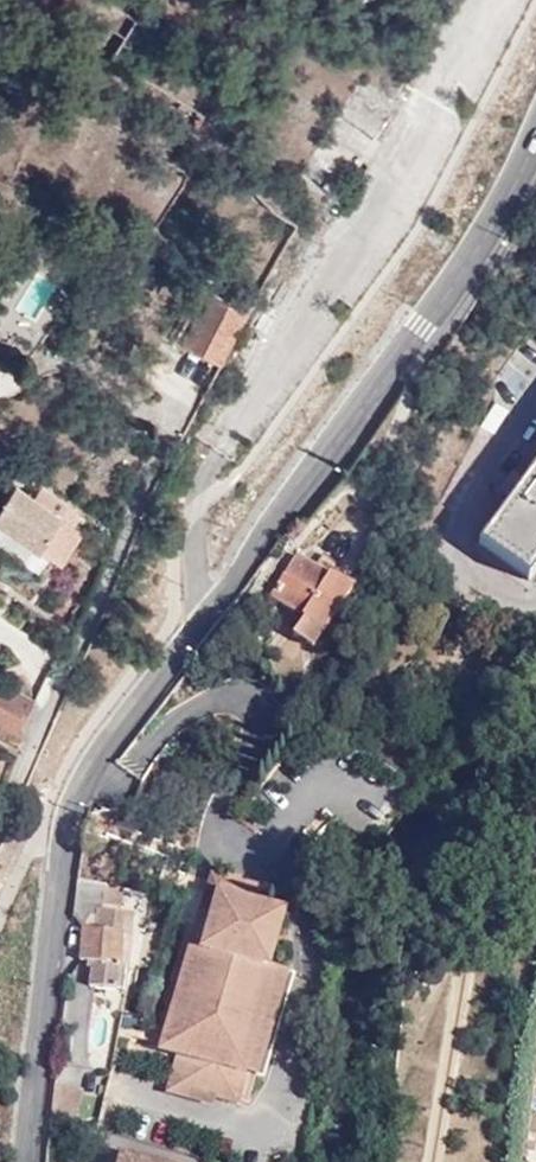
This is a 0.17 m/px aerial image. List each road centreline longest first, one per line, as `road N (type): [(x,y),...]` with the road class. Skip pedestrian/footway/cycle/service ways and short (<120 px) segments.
road 1 (residential): [(28,1161),(56,867),(85,781),(482,239),(535,139)]
road 2 (residential): [(128,513),(0,820)]

